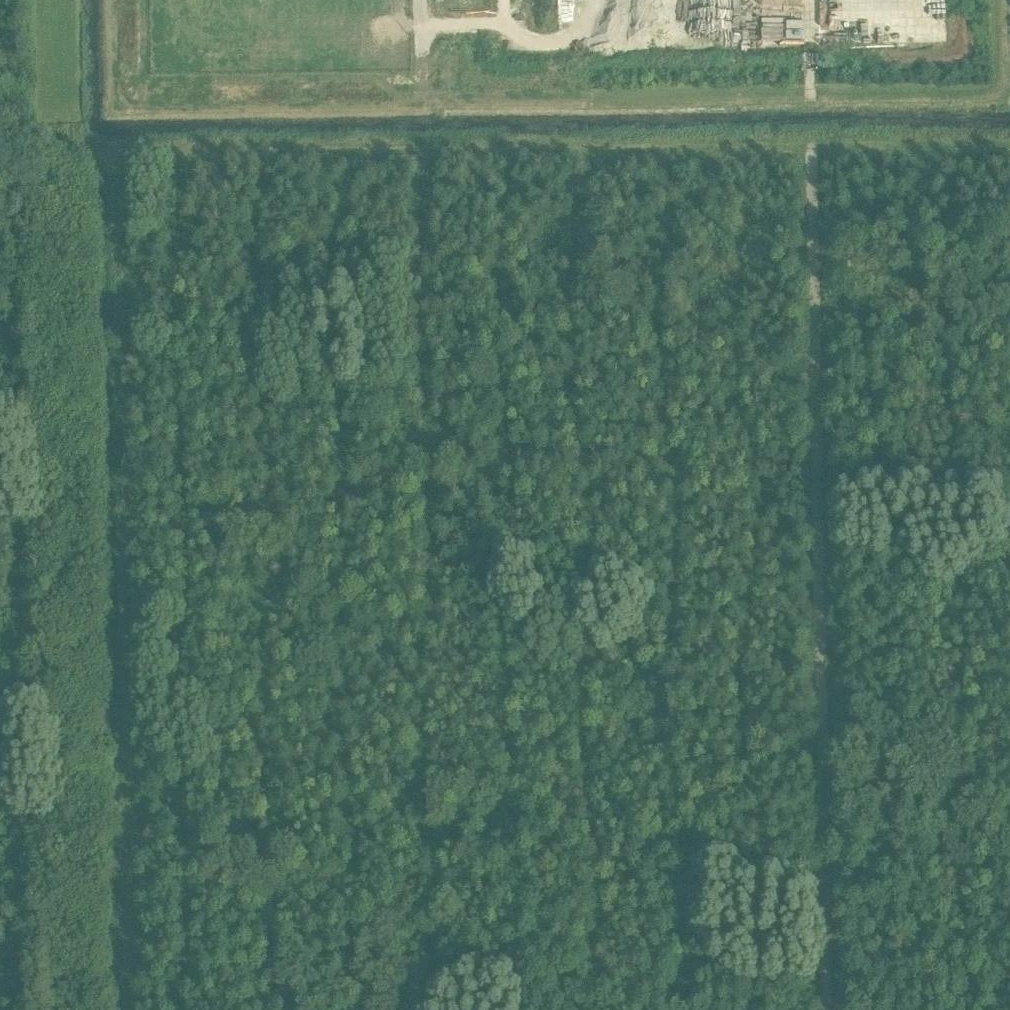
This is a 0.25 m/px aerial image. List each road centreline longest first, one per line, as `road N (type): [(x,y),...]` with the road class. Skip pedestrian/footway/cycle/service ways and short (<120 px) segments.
road 1 (track): [(810,142),(826,1009)]

